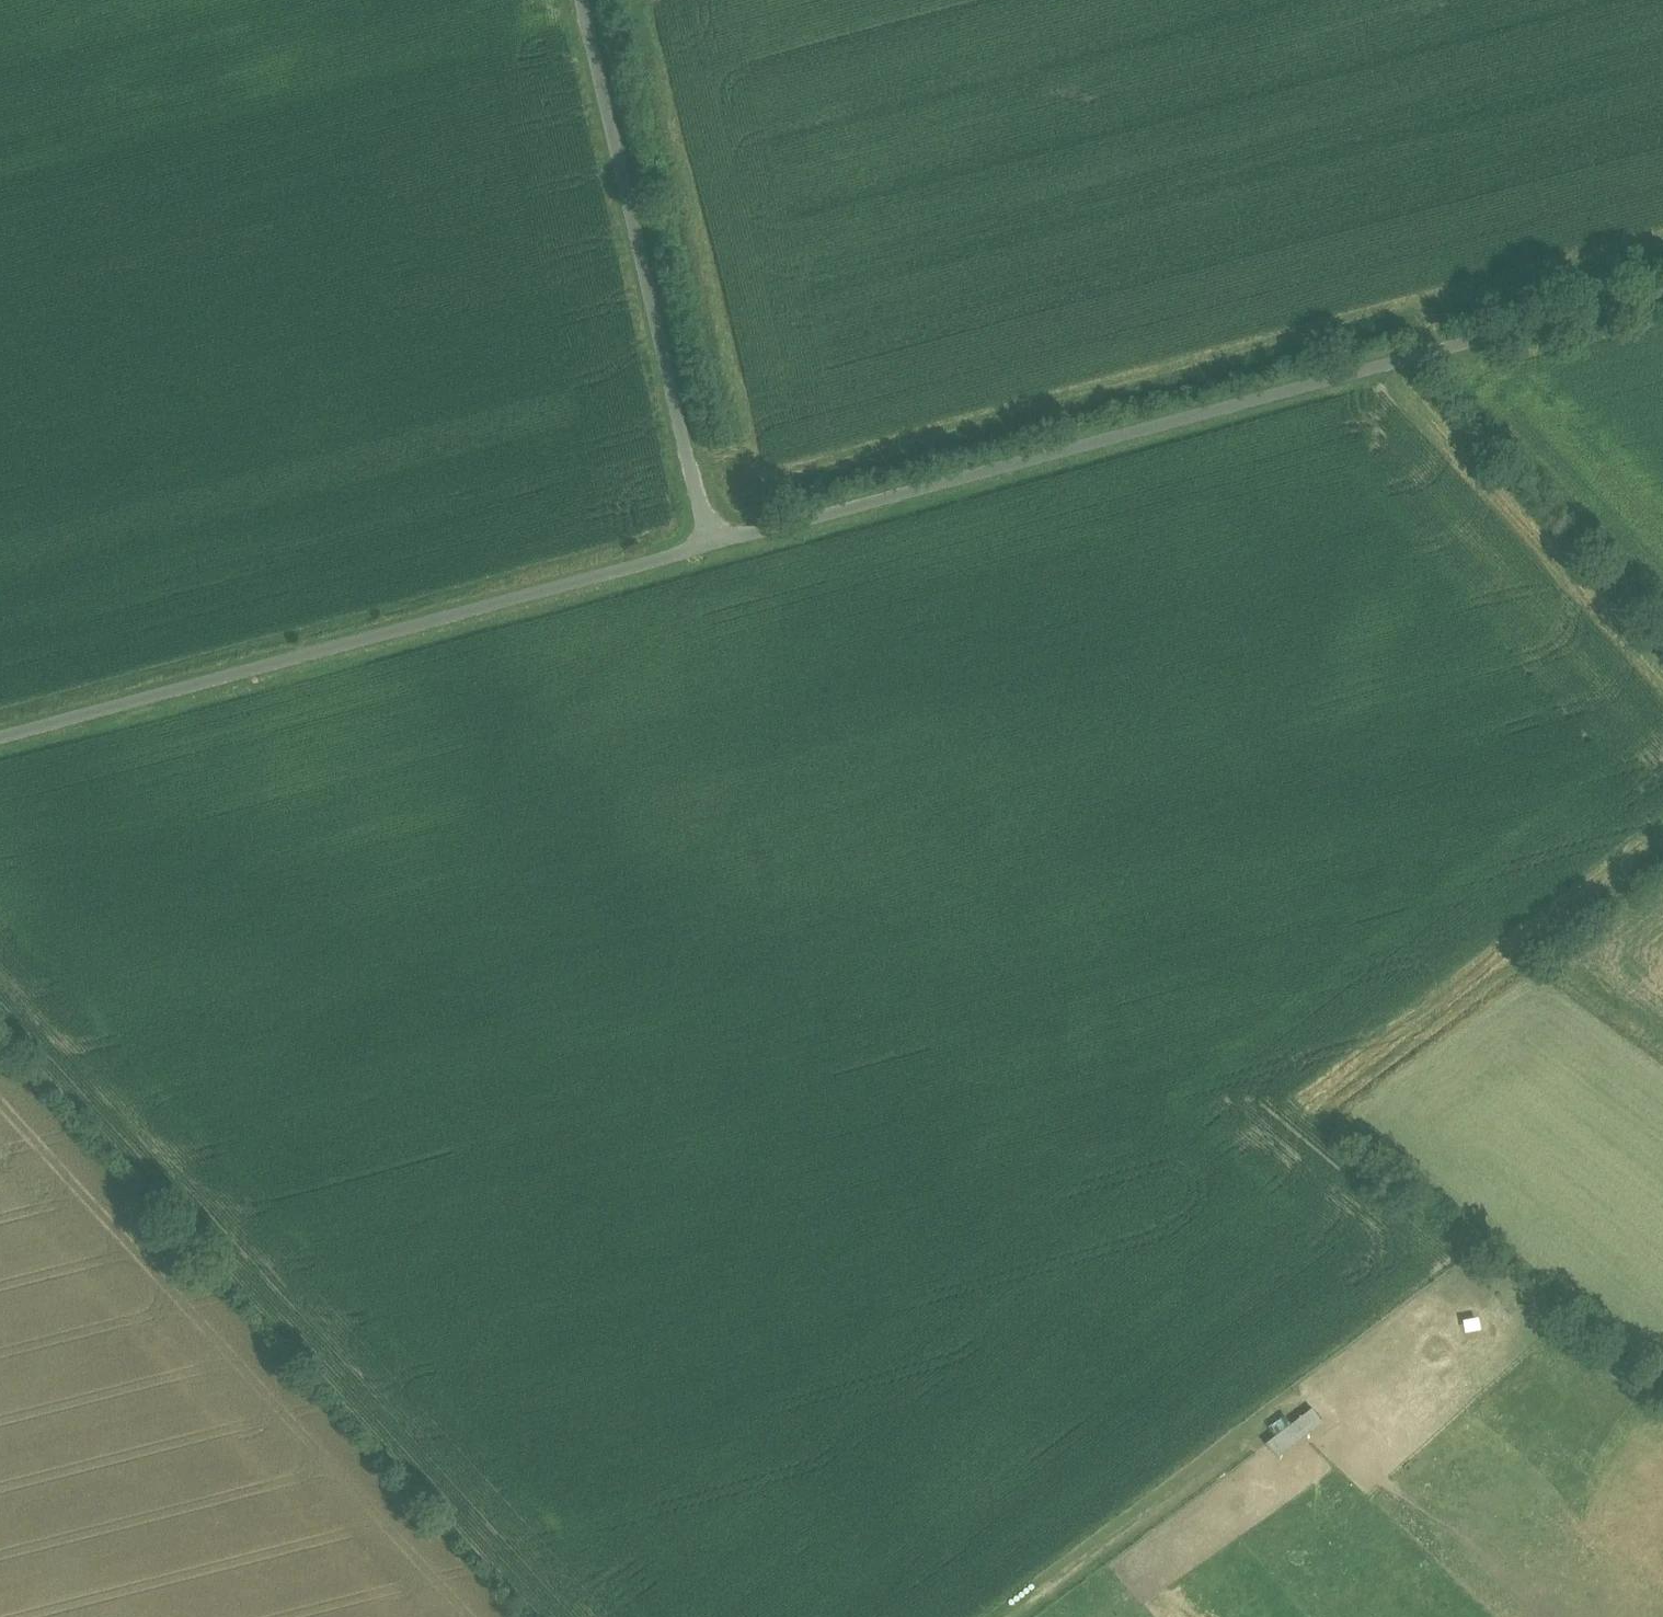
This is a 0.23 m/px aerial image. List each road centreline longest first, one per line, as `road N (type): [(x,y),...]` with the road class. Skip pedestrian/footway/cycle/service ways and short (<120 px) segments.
road 1 (unclassified): [(715,547),(1662,293)]
road 2 (unclassified): [(715,547),(0,738)]
road 3 (unclassified): [(586,0),(715,547)]
road 4 (track): [(1296,1399),(1004,1616)]

